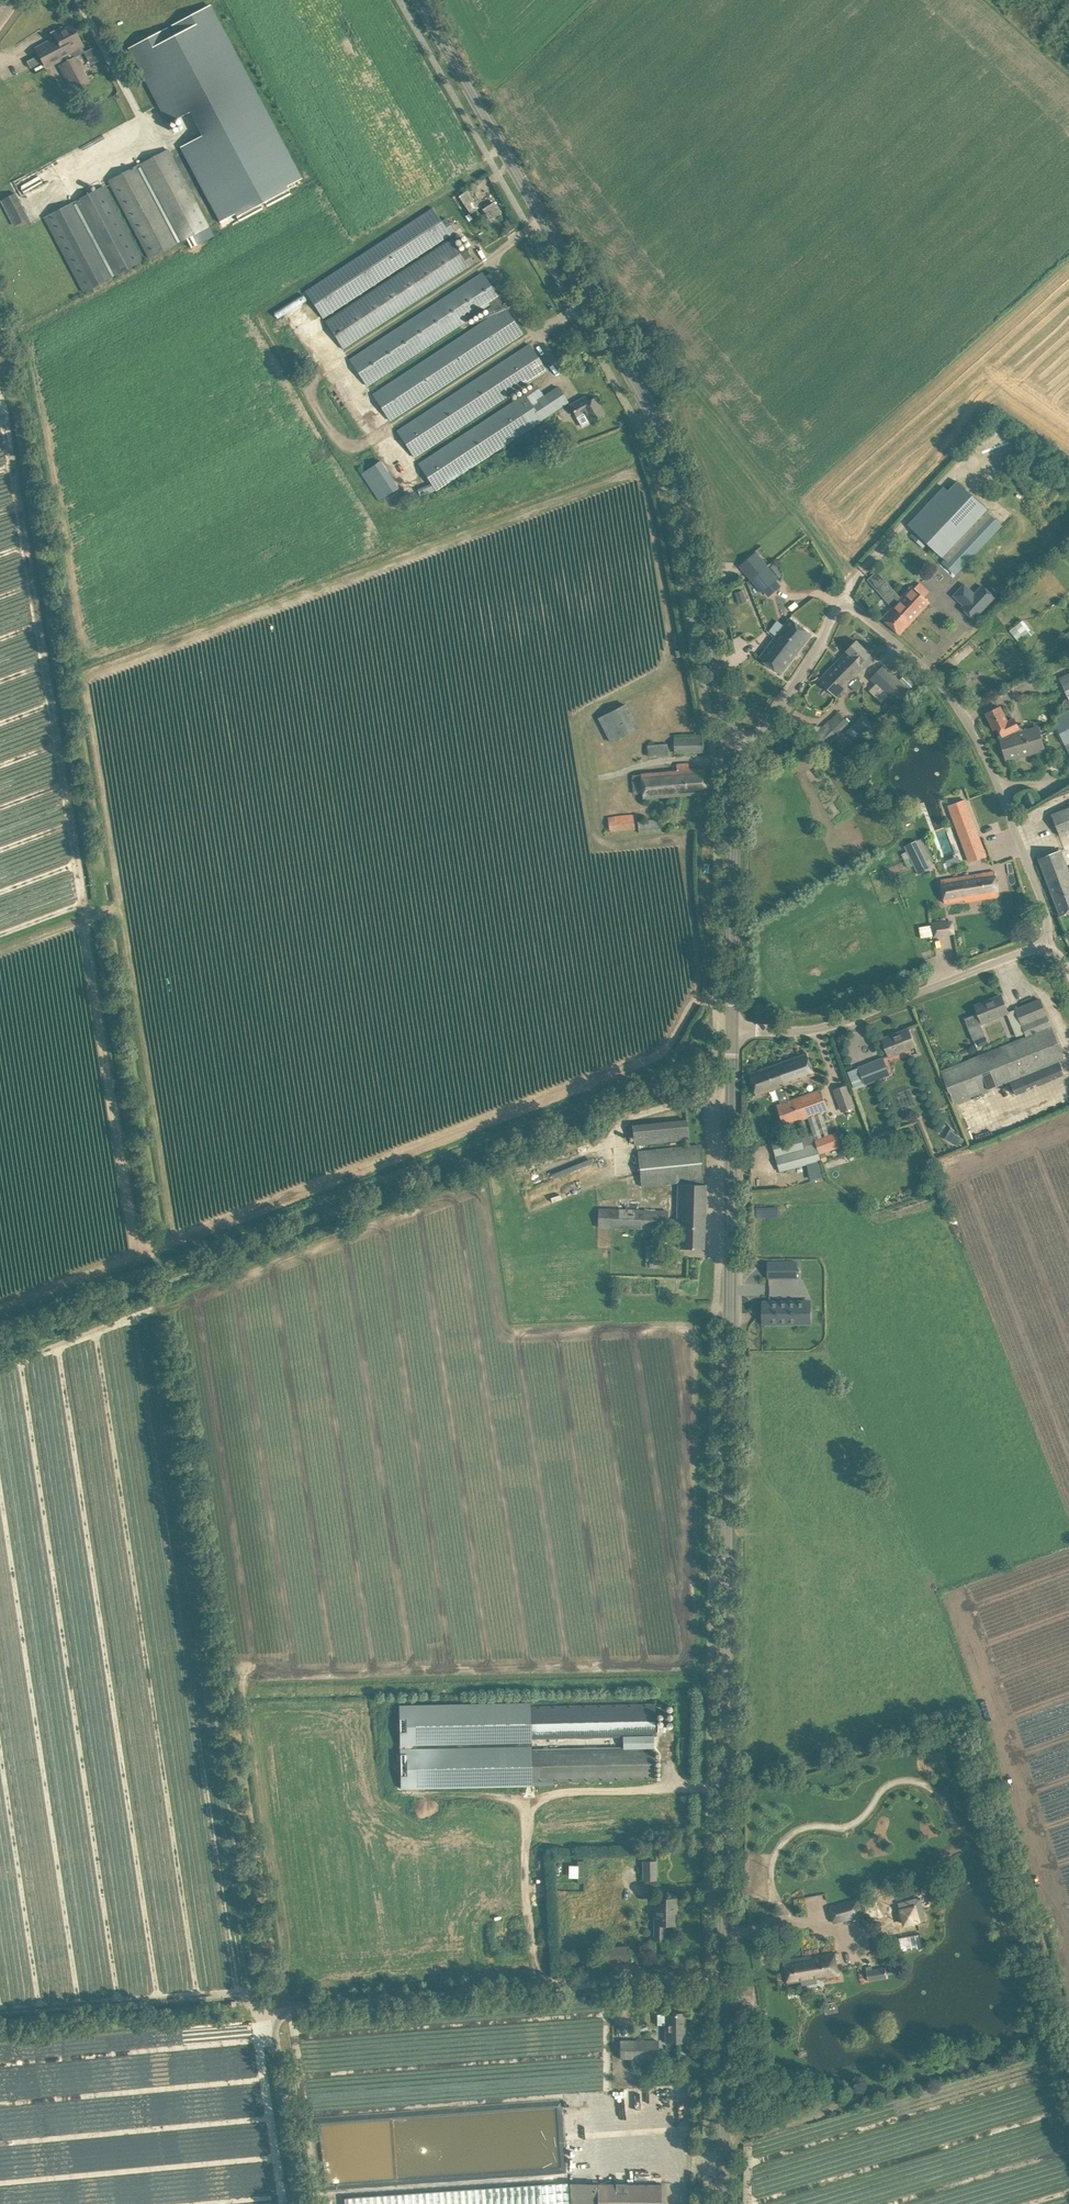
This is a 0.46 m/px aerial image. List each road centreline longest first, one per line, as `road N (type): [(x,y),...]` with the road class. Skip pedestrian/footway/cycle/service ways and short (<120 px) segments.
road 1 (tertiary): [(725,1974),(732,1028)]
road 2 (tertiary): [(732,740),(671,452),(416,0)]
road 3 (unclassified): [(306,2203),(286,2058),(298,2009),(312,2002),(725,1974)]
road 4 (unclassified): [(1047,945),(1047,917),(976,739),(937,681),(858,611),(834,614),(770,718),(755,734),(732,740)]
road 5 (unclassified): [(732,1028),(836,1024),(1047,945)]
road 6 (tertiary): [(732,1028),(732,740)]
road 7 (tertiary): [(723,2203),(725,1974)]

